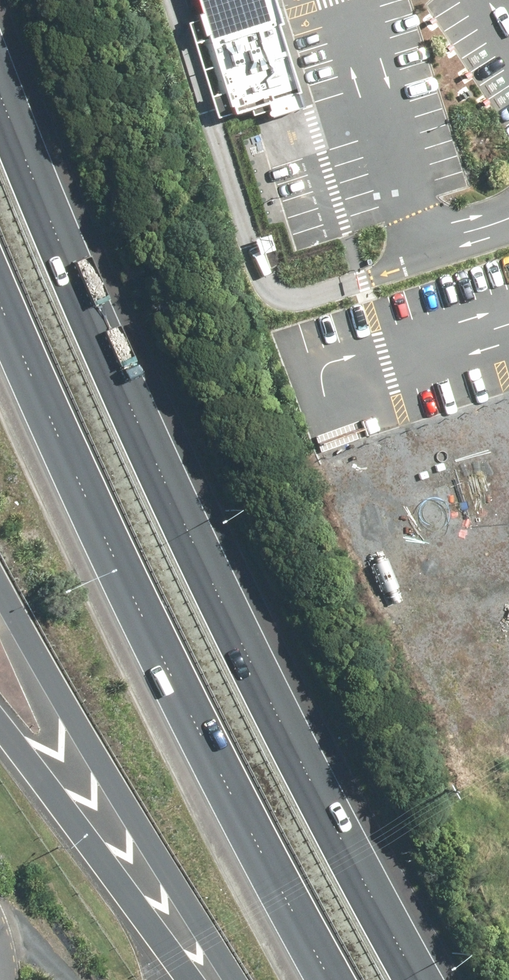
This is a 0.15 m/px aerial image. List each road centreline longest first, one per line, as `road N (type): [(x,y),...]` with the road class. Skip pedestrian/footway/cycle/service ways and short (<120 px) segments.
road 1 (motorway): [(0,92),(100,340),(372,930),(403,979)]
road 2 (motorway): [(326,979),(166,676),(0,303)]
road 3 (motorway): [(227,979),(0,590)]
road 4 (motorway): [(194,979),(0,729)]

